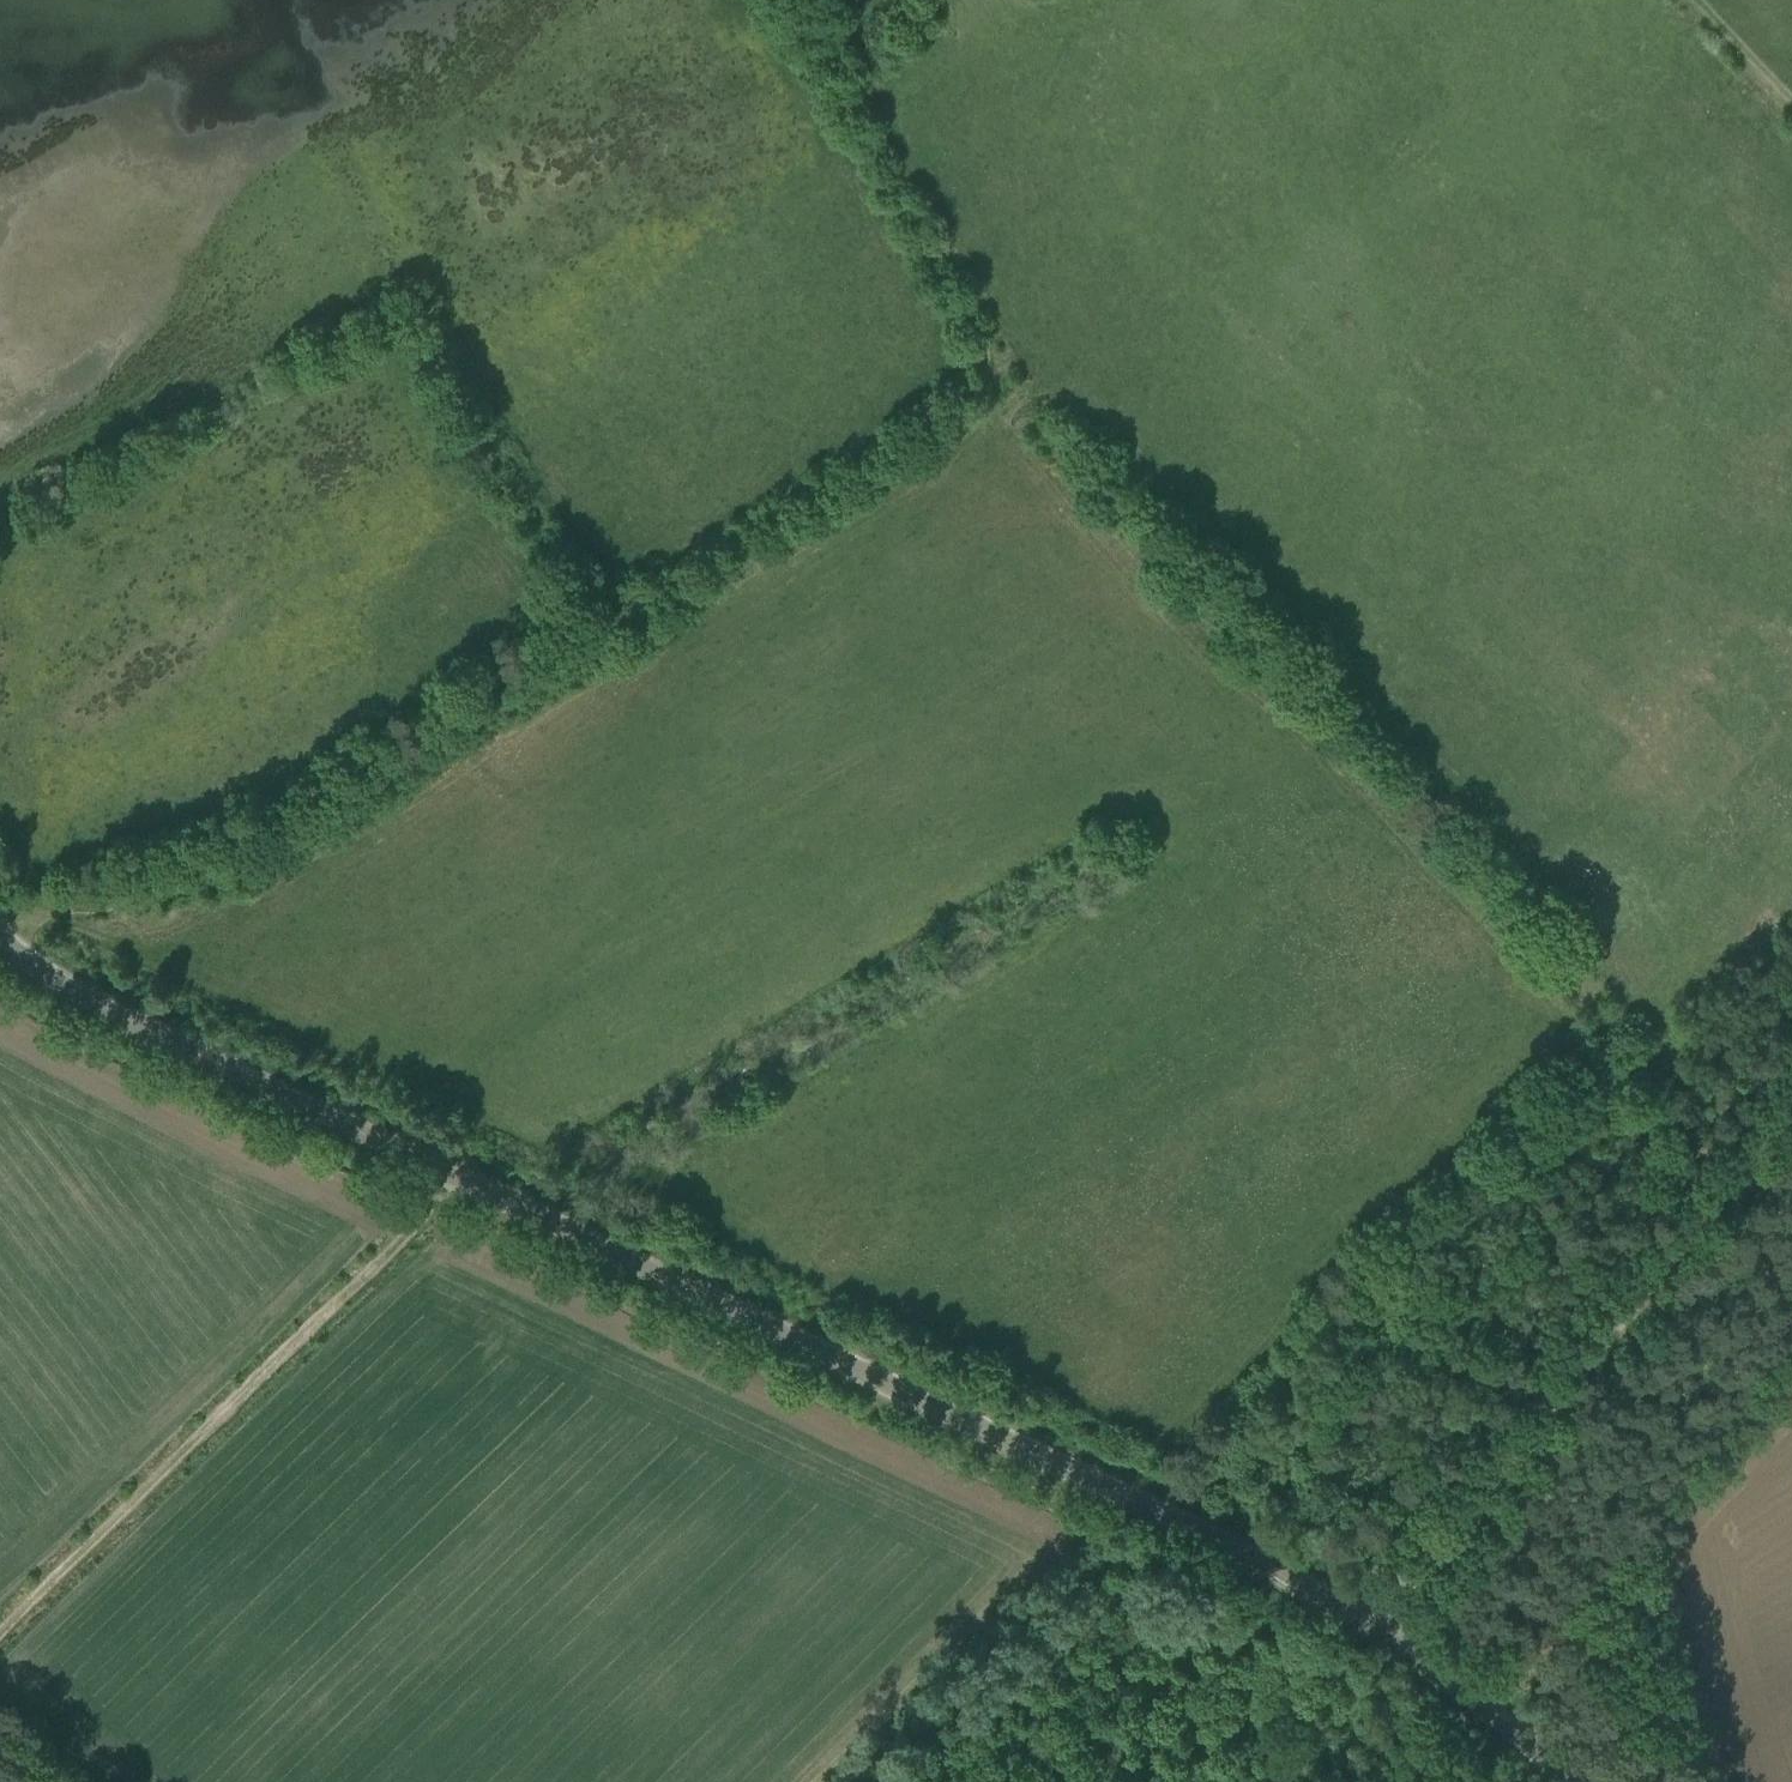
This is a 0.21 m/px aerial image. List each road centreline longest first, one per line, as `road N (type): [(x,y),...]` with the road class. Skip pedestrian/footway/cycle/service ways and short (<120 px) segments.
road 1 (unclassified): [(1377,1626),(1163,1513),(38,974),(0,939)]
road 2 (unclassified): [(1377,1626),(1495,1466),(1791,1097)]
road 3 (unclassified): [(1576,1781),(1377,1626)]

